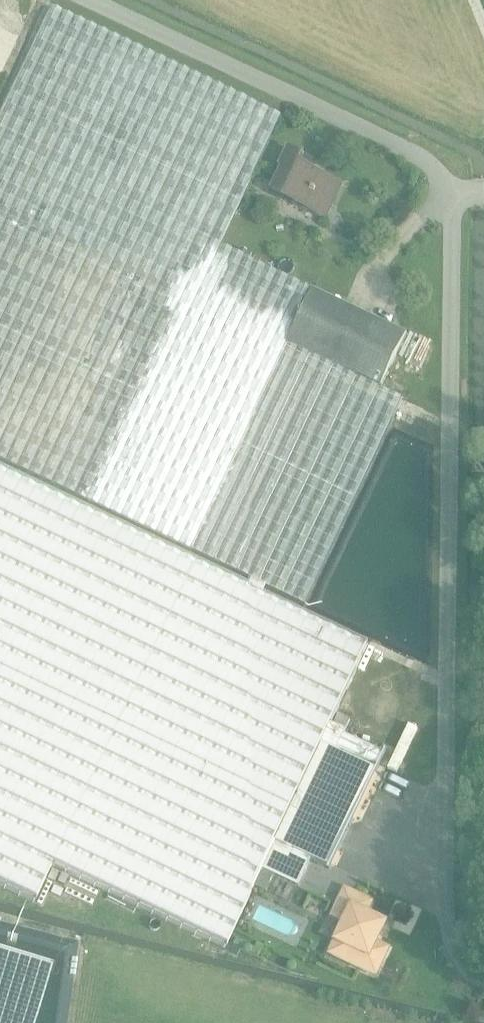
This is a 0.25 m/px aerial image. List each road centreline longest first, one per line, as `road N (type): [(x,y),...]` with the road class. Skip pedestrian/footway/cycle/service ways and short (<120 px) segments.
road 1 (unclassified): [(483,978),(469,967),(444,921),(452,195),(416,155),(89,0)]

